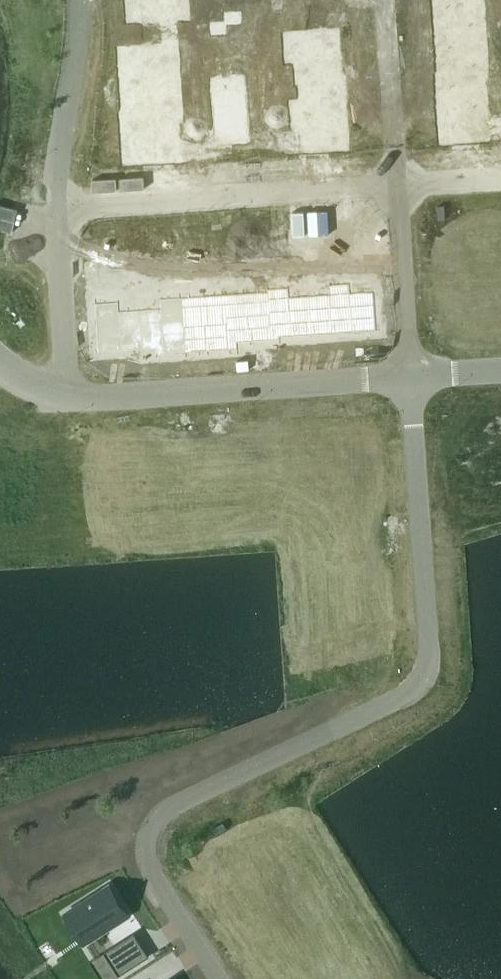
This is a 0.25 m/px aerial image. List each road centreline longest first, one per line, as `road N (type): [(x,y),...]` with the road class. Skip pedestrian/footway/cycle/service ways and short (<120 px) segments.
road 1 (residential): [(410,374),(428,660),(419,683),(161,809),(143,837),(145,863),(218,978)]
road 2 (tertiary): [(410,374),(67,397)]
road 3 (residential): [(54,203),(395,186)]
road 4 (residential): [(54,203),(76,0)]
road 5 (residential): [(67,397),(54,203)]
road 6 (residential): [(410,374),(395,186)]
road 7 (residential): [(395,186),(382,0)]

